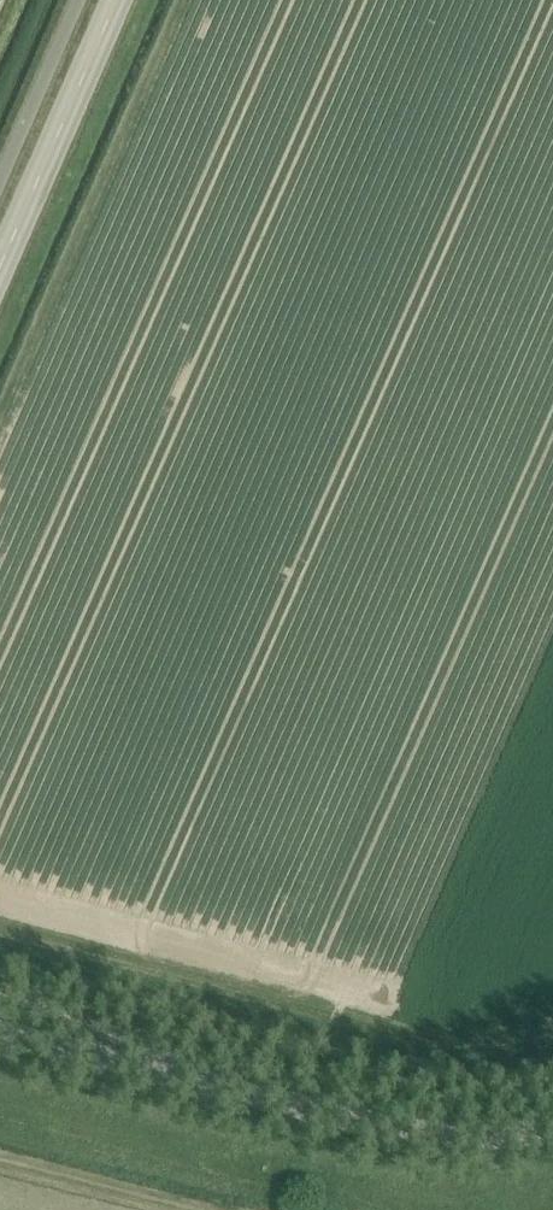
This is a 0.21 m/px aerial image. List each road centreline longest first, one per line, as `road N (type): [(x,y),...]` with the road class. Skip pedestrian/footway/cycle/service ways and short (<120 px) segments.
road 1 (unclassified): [(552,1129),(470,1136),(401,1130),(0,1034)]
road 2 (secondary): [(0,269),(117,0)]
road 3 (track): [(0,1169),(165,1209)]

